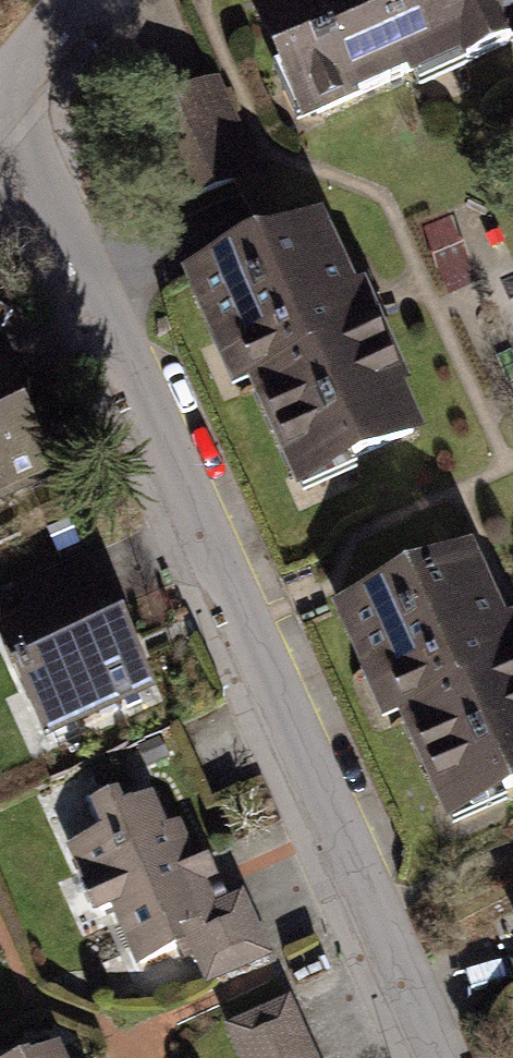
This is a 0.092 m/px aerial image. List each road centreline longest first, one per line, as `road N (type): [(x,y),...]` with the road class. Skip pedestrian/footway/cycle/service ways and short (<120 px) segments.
road 1 (residential): [(0,117),(429,1057)]

